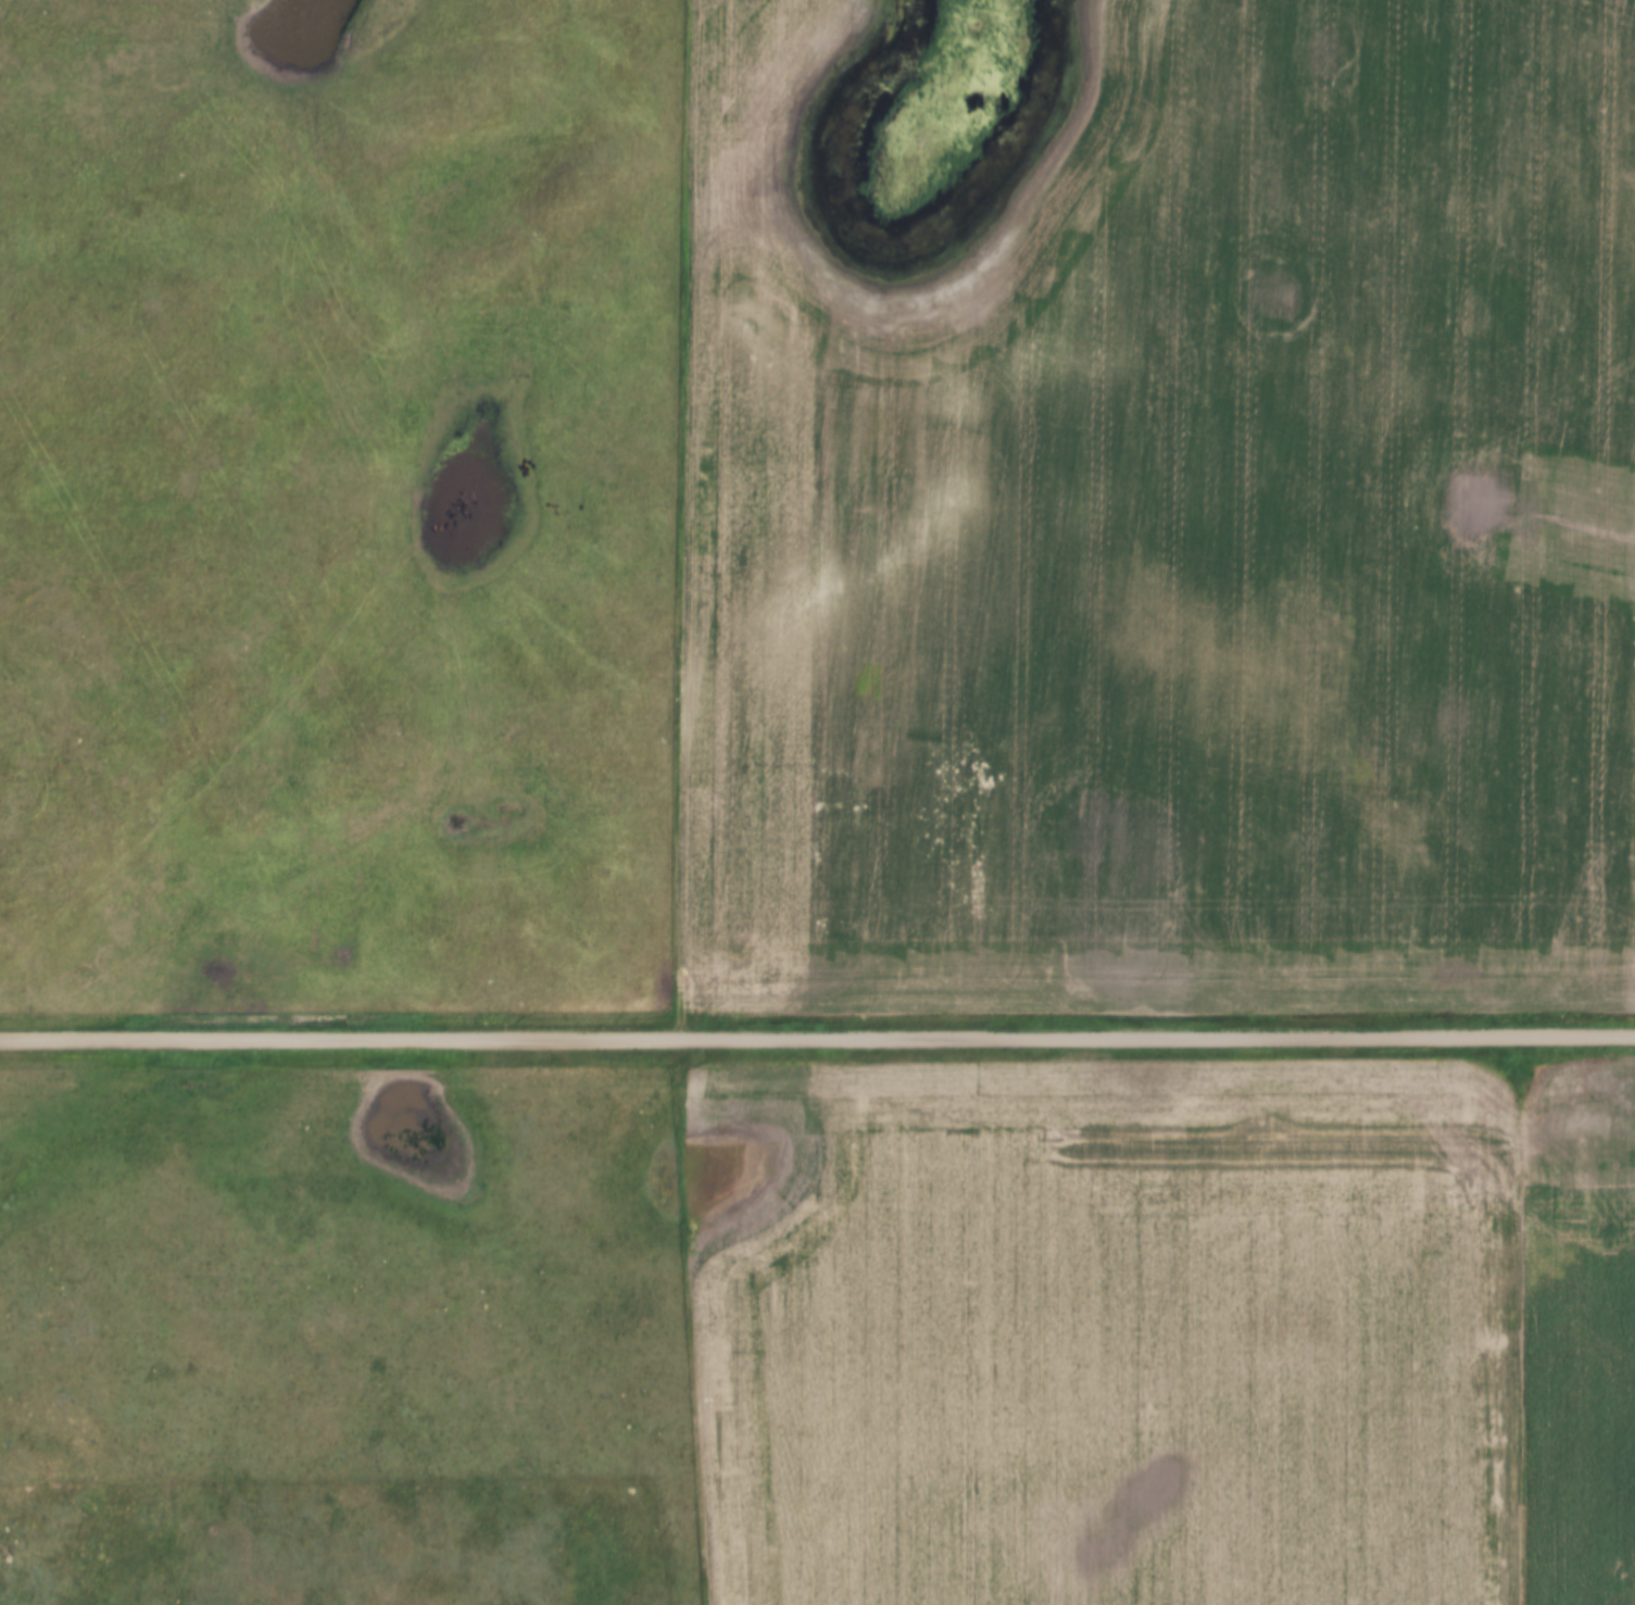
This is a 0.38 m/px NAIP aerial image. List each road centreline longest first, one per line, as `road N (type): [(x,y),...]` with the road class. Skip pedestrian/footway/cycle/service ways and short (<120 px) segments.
road 1 (residential): [(0,1045),(1634,1039)]

